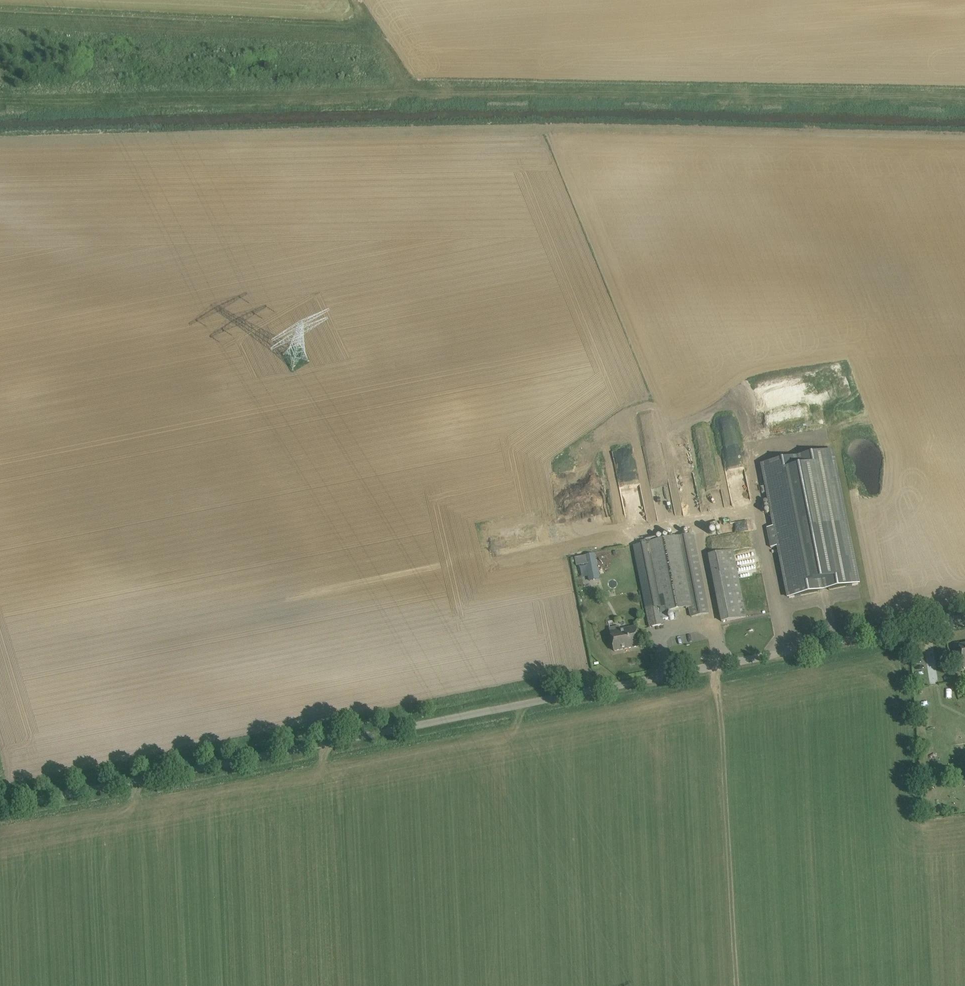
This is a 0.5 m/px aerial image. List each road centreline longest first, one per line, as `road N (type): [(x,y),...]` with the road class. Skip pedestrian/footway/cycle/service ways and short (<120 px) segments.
road 1 (unclassified): [(0,803),(964,614)]
road 2 (track): [(353,0),(356,23),(0,7)]

